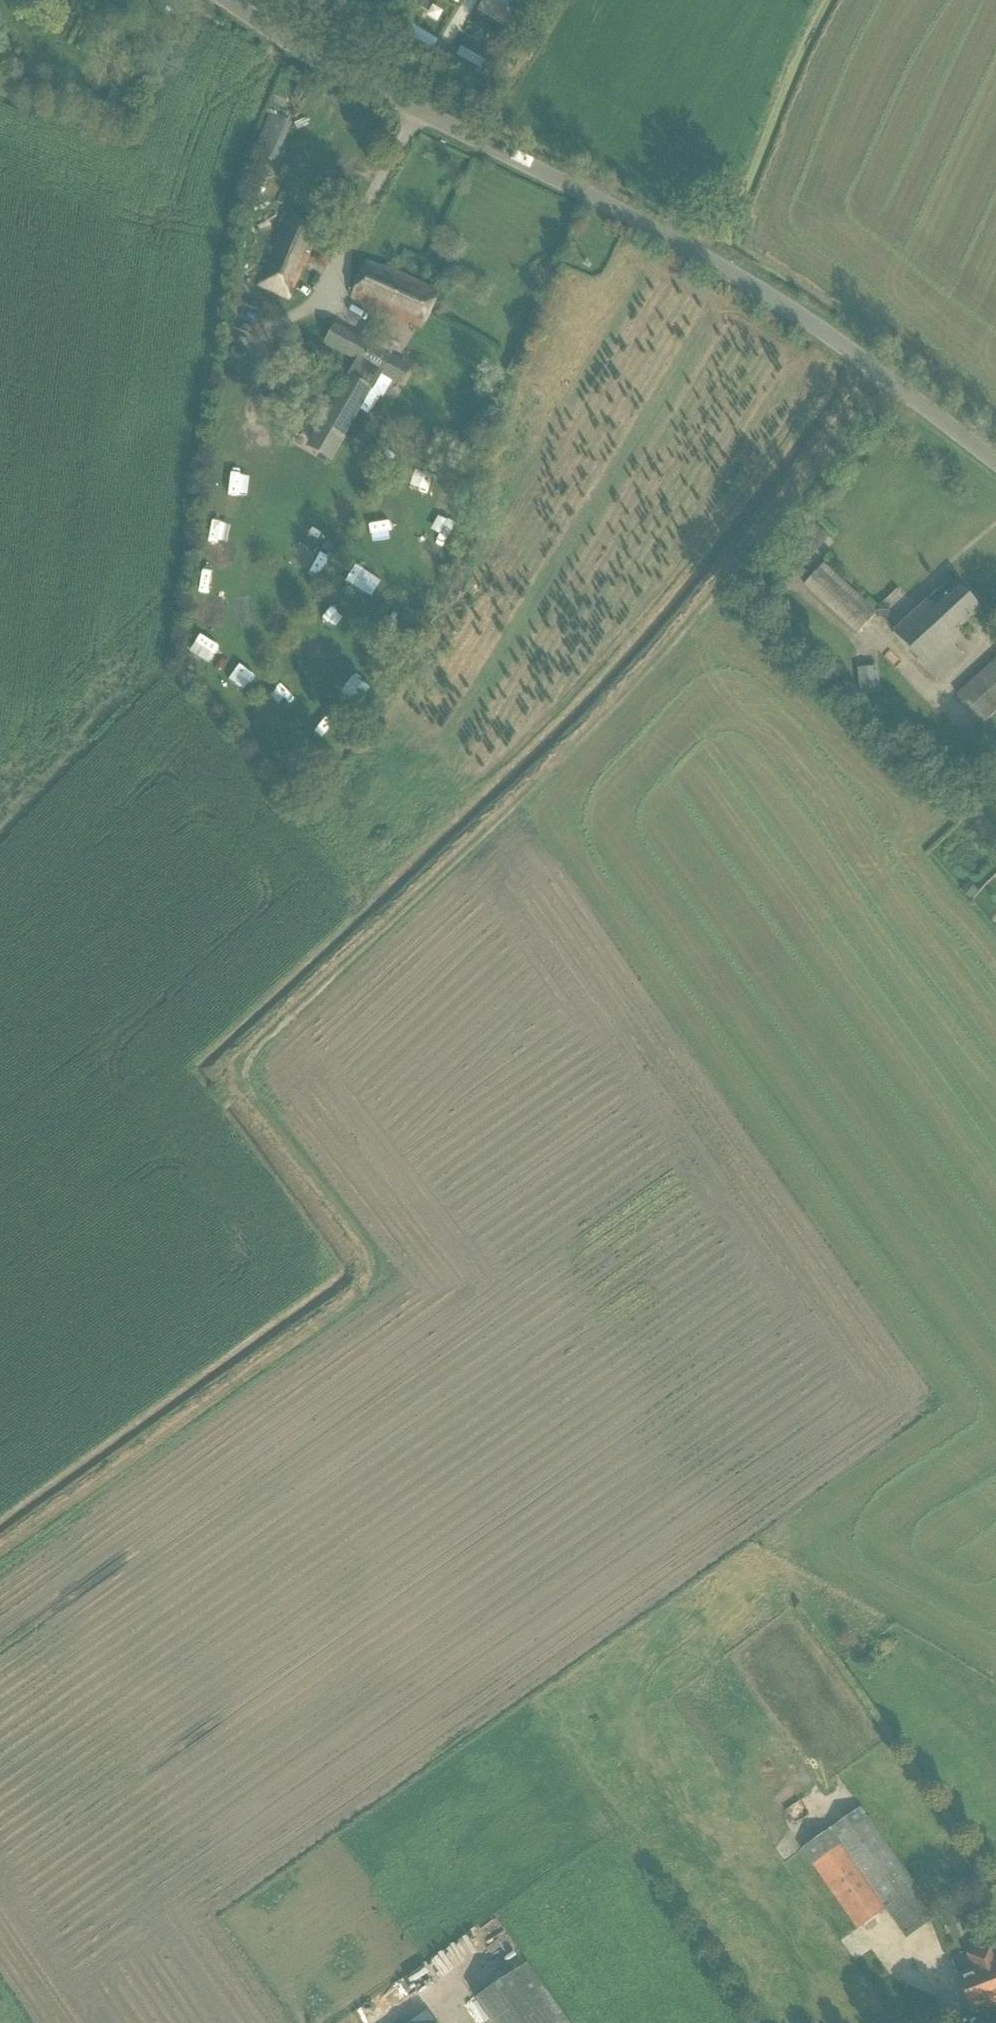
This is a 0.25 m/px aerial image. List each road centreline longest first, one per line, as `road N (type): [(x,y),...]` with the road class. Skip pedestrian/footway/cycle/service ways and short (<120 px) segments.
road 1 (unclassified): [(995,467),(831,340),(691,247),(303,53),(227,0)]

